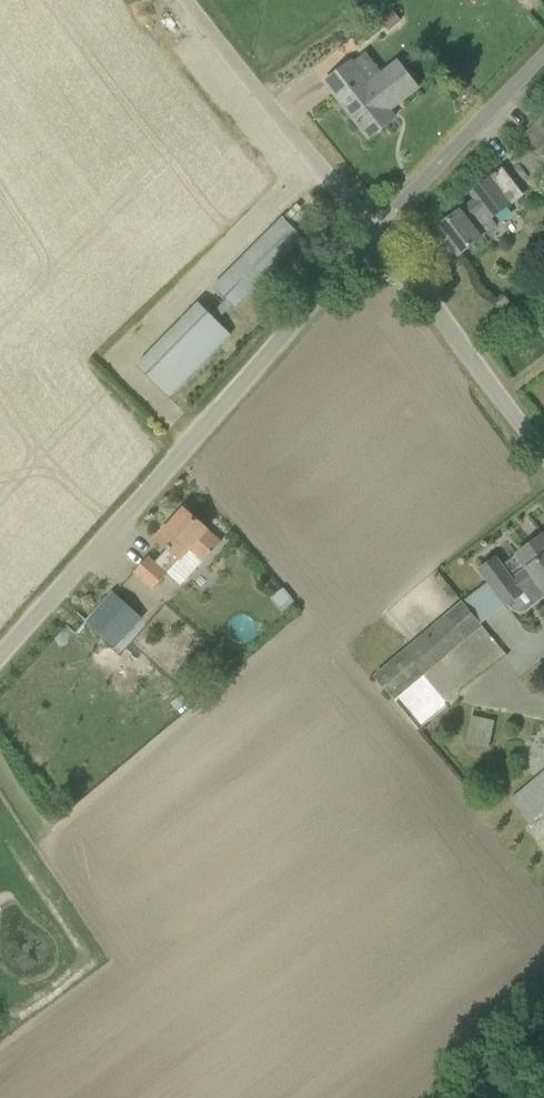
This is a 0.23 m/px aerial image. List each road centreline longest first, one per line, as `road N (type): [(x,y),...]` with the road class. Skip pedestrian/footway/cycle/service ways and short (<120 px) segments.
road 1 (unclassified): [(0,657),(374,233)]
road 2 (unclassified): [(374,233),(189,0)]
road 3 (unclassified): [(543,450),(374,233)]
road 4 (unclassified): [(374,233),(543,56)]

